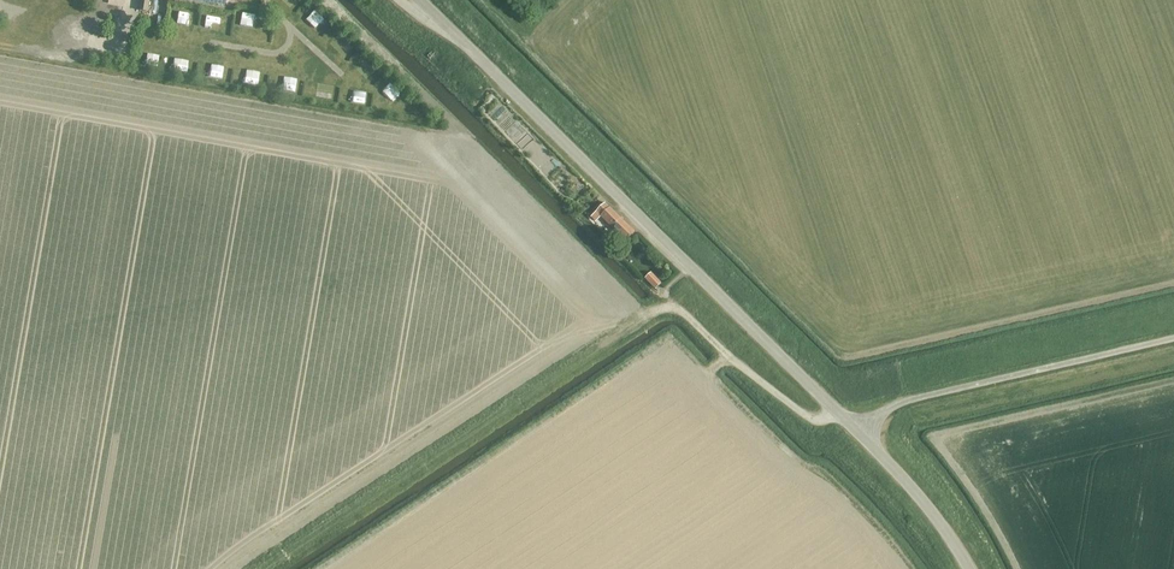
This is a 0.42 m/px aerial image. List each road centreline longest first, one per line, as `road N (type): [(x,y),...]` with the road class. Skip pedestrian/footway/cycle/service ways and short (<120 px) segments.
road 1 (unclassified): [(859,434),(434,14)]
road 2 (unclassified): [(859,434),(900,401),(1173,338)]
road 3 (unclassified): [(972,568),(923,498),(859,434)]

